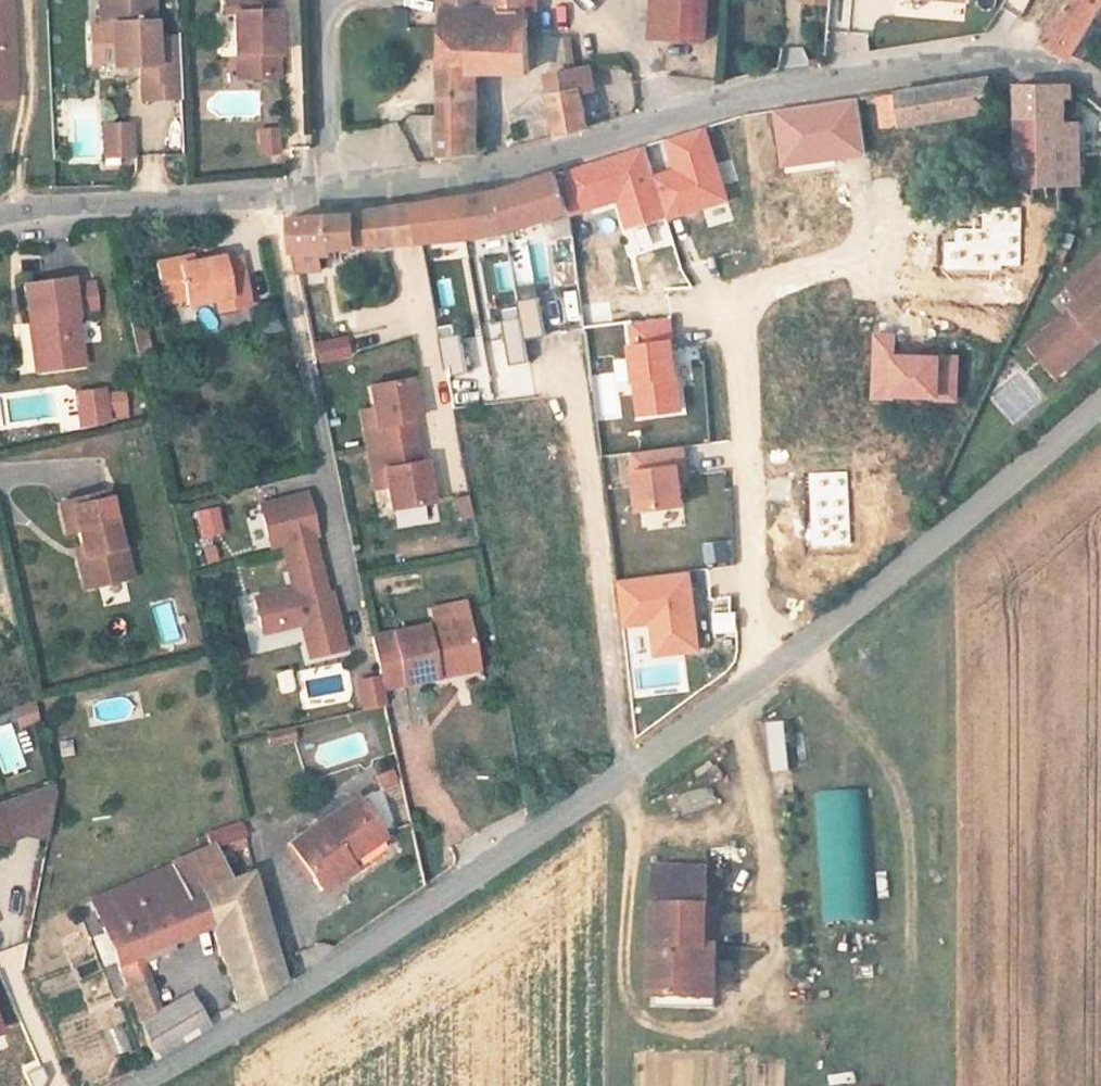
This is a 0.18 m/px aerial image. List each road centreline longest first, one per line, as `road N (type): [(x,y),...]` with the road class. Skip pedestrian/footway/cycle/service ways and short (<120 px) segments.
road 1 (residential): [(1100,401),(935,546),(505,858),(138,1085)]
road 2 (residential): [(0,215),(402,182),(551,154),(760,92),(987,58),(1049,64),(1100,88)]

